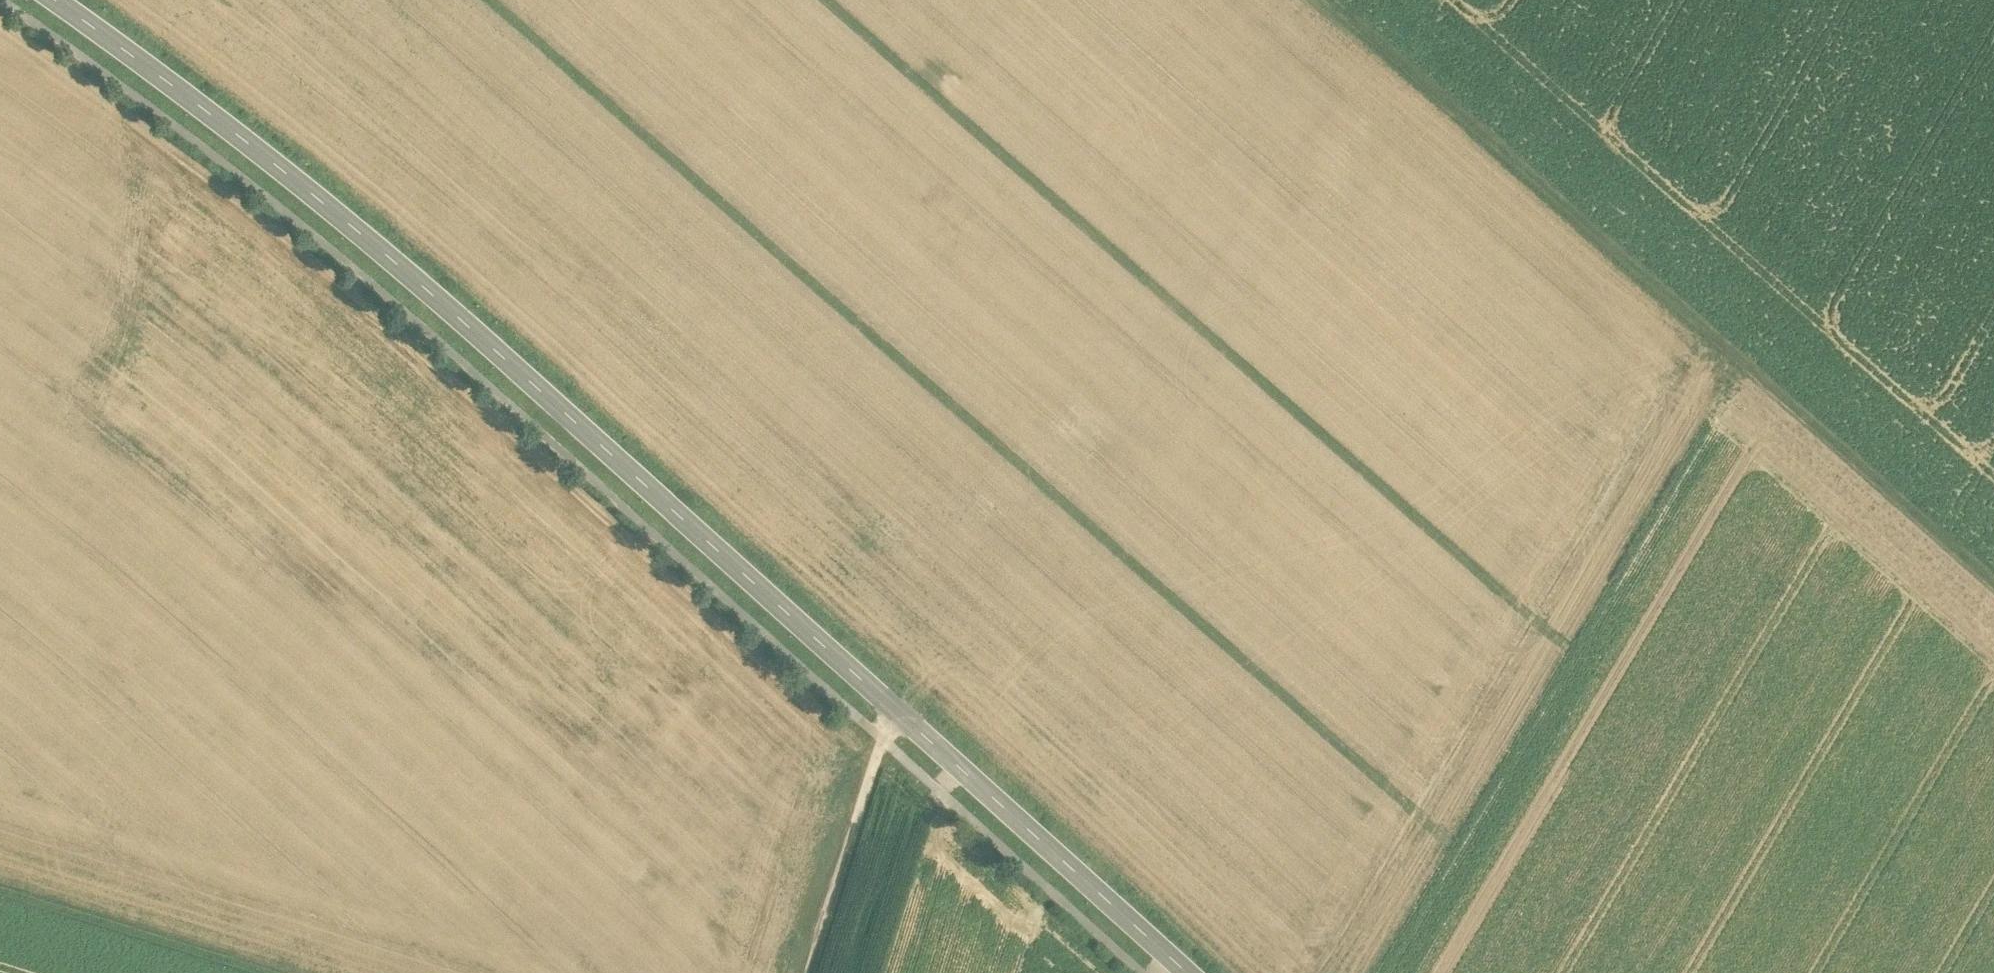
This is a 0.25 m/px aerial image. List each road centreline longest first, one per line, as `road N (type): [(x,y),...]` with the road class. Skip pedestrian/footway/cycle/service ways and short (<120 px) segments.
road 1 (tertiary): [(1190,972),(354,227),(56,0)]
road 2 (track): [(1993,584),(1335,0)]
road 3 (track): [(0,893),(258,972)]
road 4 (track): [(810,972),(856,826)]
road 5 (track): [(902,715),(884,739),(856,826)]

